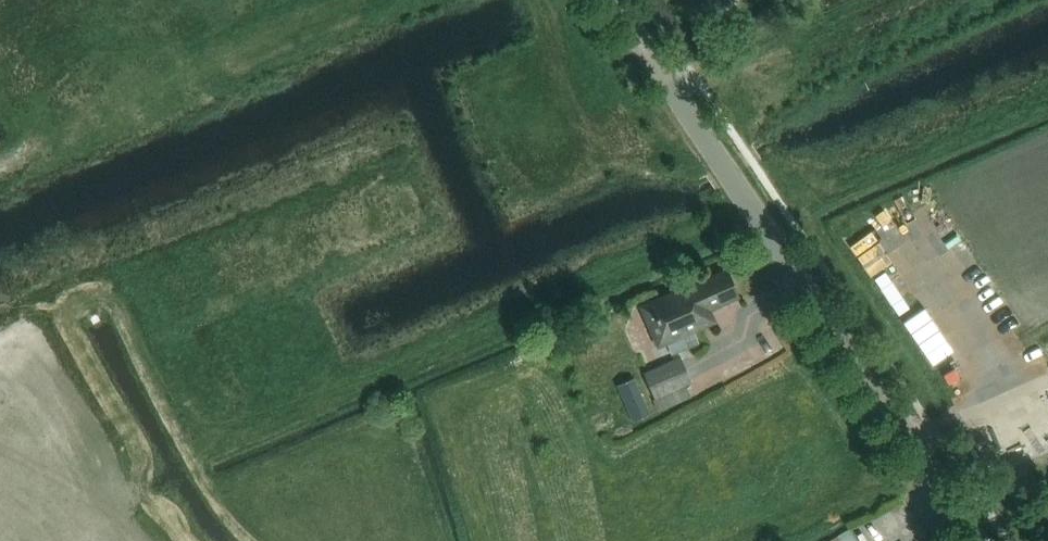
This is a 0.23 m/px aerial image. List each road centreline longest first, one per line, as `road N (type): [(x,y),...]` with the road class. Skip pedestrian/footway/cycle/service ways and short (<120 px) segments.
road 1 (unclassified): [(976,540),(608,0)]

